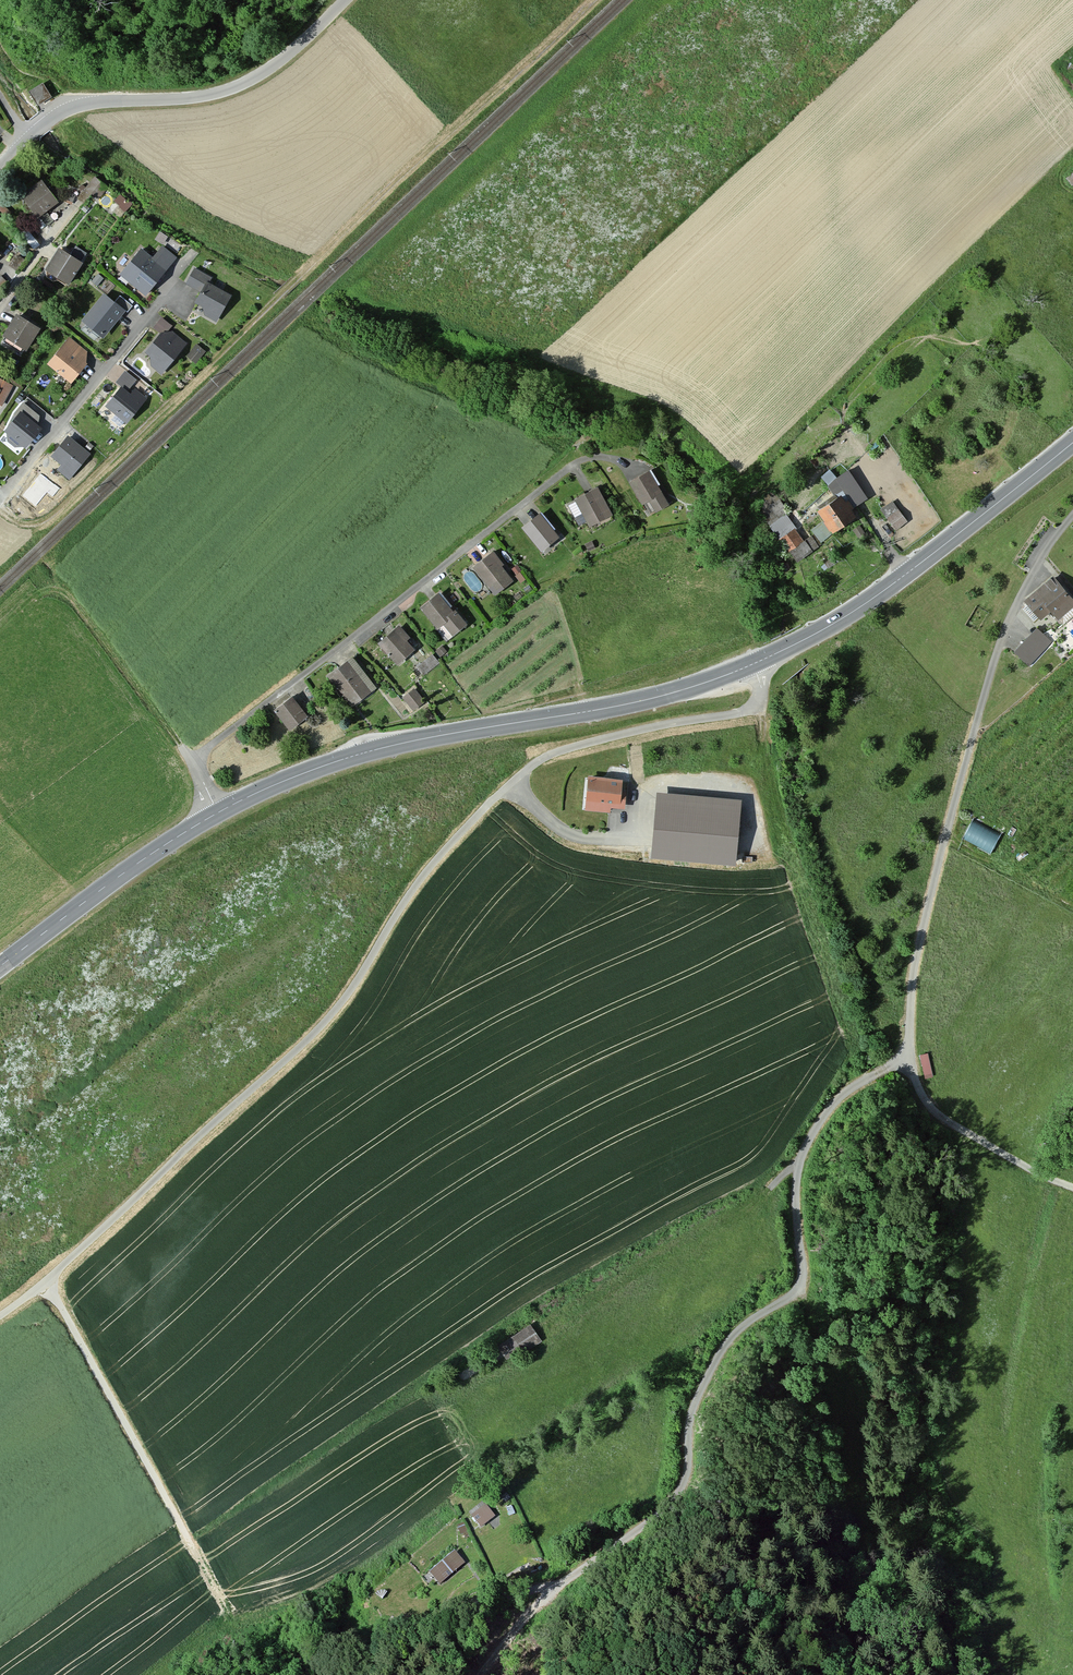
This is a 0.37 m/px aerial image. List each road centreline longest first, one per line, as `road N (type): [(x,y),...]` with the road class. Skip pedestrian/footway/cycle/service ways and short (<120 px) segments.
road 1 (track): [(757,663),(762,695),(752,710),(562,751),(513,783),(412,891),(317,1034),(50,1282),(0,1316)]
road 2 (secondary): [(1072,443),(873,598),(733,673),(644,700),(368,752),(218,813)]
road 3 (track): [(386,1652),(467,1604),(562,1586),(675,1500),(691,1472),(689,1416),(739,1326),(800,1289),(795,1192),(805,1144),(846,1090),(910,1056)]
road 4 (track): [(0,505),(36,523),(63,506),(406,170),(594,0)]
road 5 (residential): [(218,813),(199,768),(203,755),(581,460)]
road 6 (residential): [(0,159),(24,133),(72,106),(208,96),(246,83),(343,0)]
road 7 (track): [(50,1282),(196,1554)]
road 8 (secondary): [(218,813),(0,967)]
road 9 (track): [(42,587),(71,596),(199,768)]
road 10 (track): [(1072,1185),(929,1105)]
road 11 (track): [(478,1674),(521,1620),(562,1586)]

